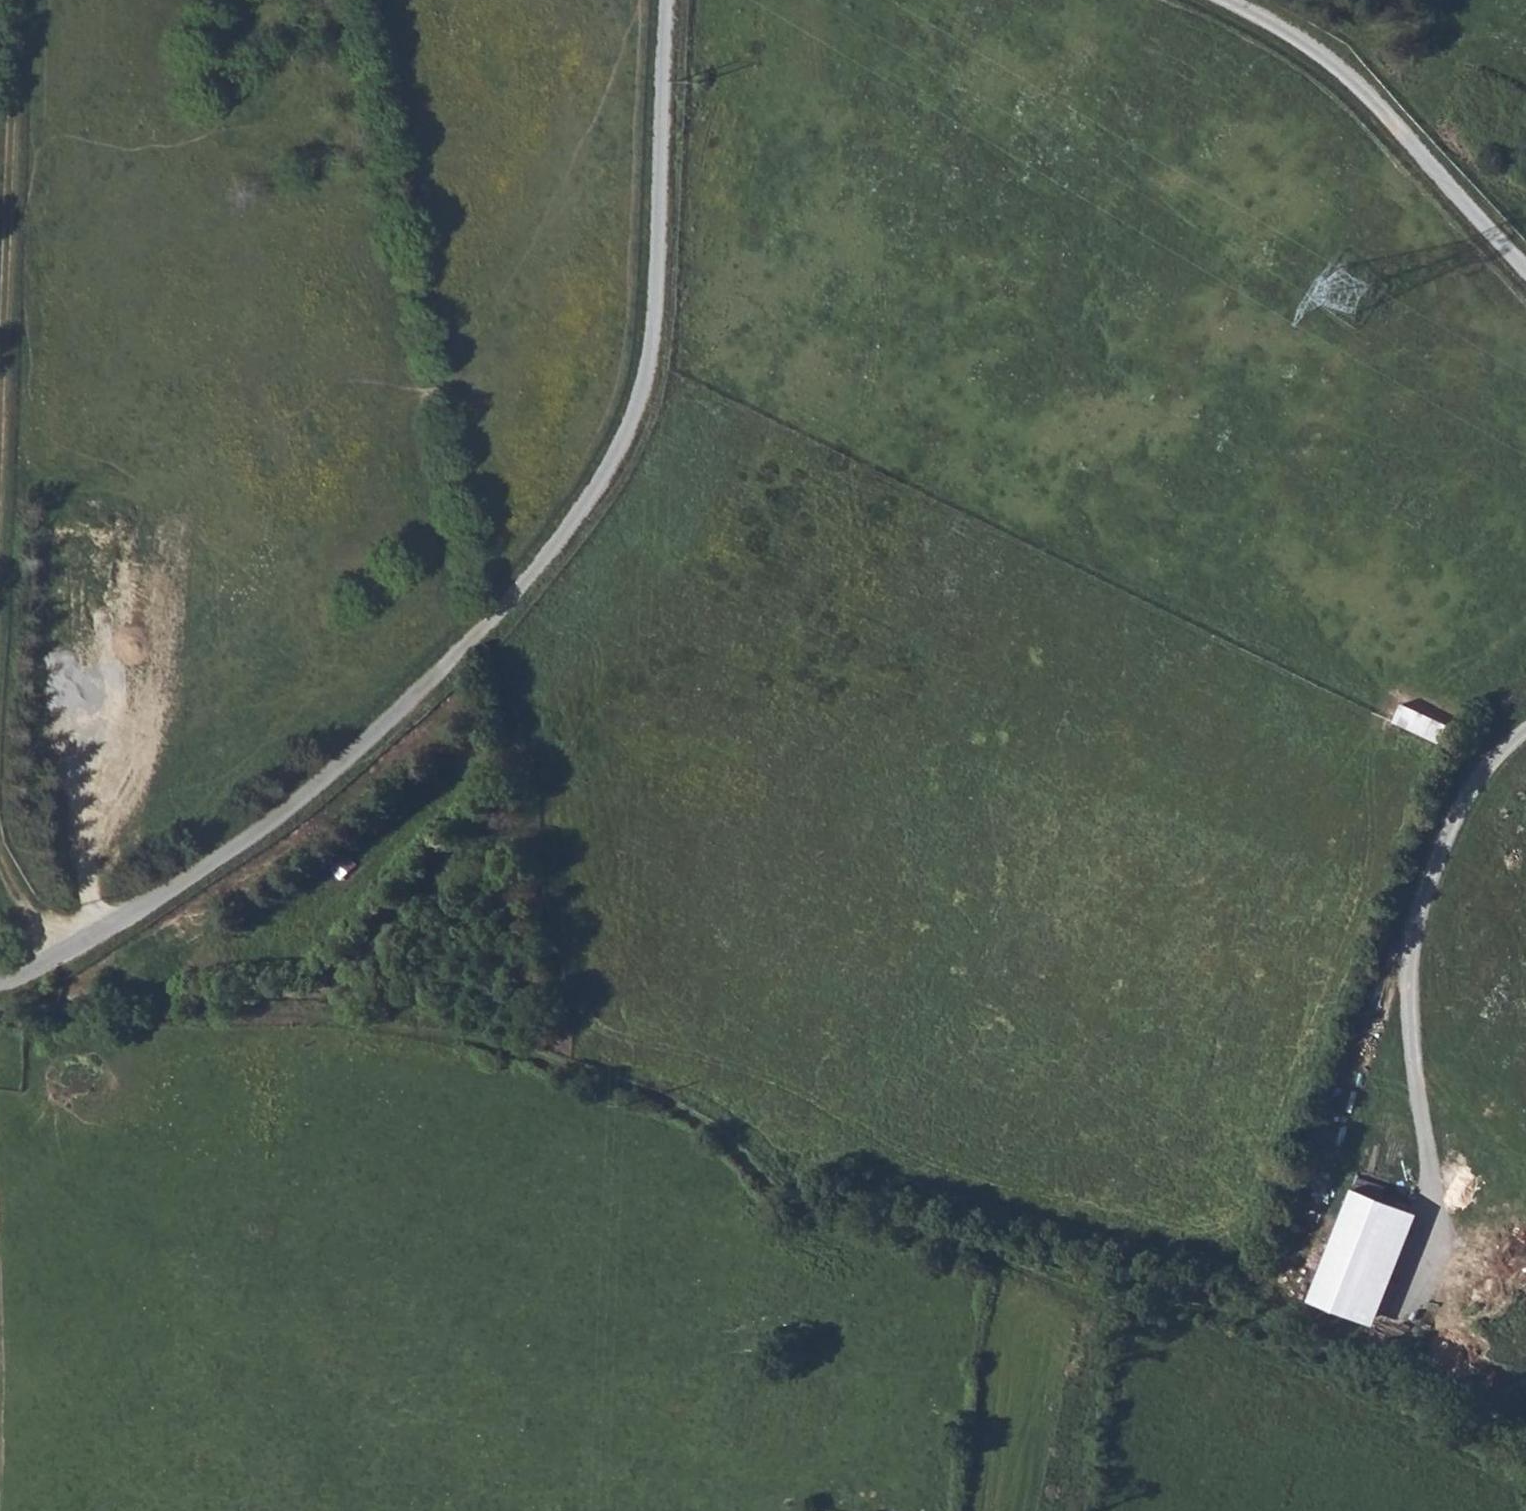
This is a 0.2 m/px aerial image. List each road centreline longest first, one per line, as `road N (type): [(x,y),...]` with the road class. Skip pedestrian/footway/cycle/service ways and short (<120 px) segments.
road 1 (track): [(1525,1450),(1443,1400),(1258,1331),(870,1233),(784,1186),(705,1126),(529,1053),(367,1027),(0,1014)]
road 2 (track): [(0,985),(17,985),(240,846),(342,765),(542,559),(591,497),(632,424),(646,379),(671,0)]
road 3 (track): [(1383,1143),(1365,1114),(1362,1045),(1449,839),(1525,728)]
road 4 (track): [(1243,0),(1310,32),(1525,268)]

